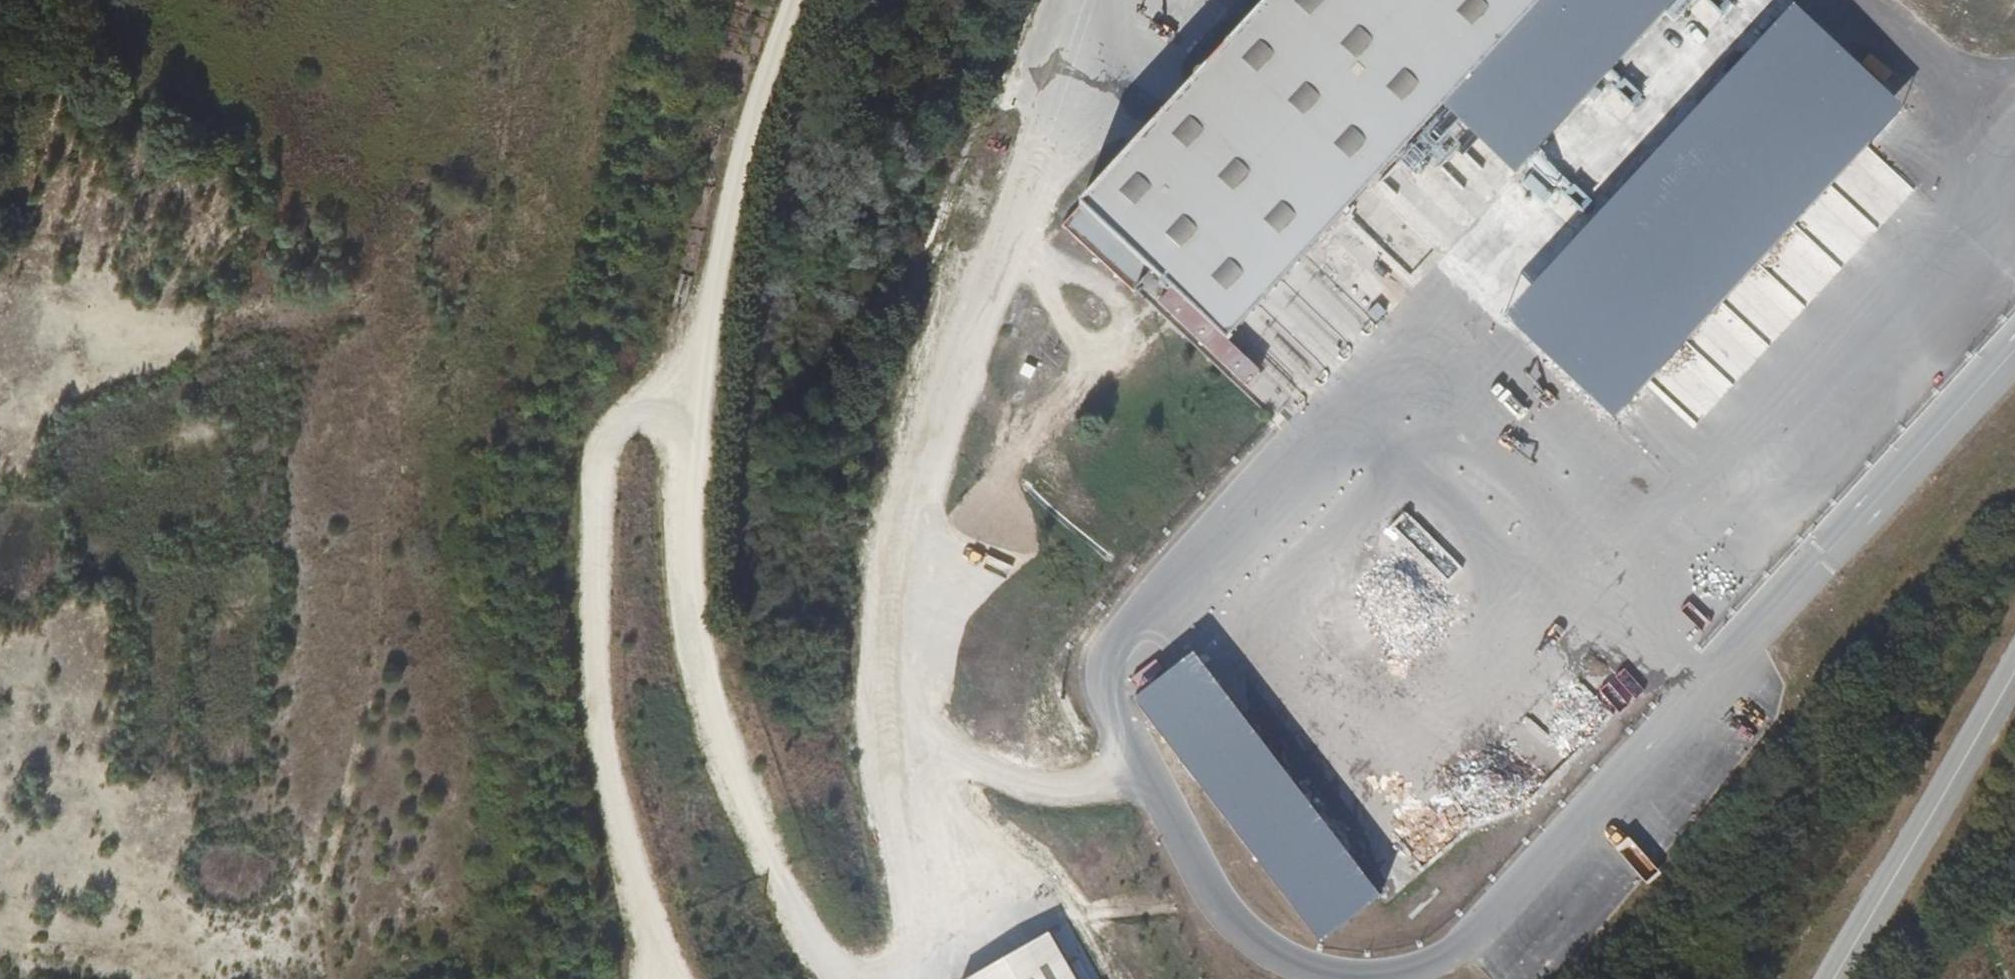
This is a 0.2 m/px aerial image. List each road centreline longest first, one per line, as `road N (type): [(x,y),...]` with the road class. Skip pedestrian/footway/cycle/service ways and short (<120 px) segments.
road 1 (track): [(843,978),(795,918),(733,772),(708,614),(709,529),(749,229),(785,76),(812,0)]

